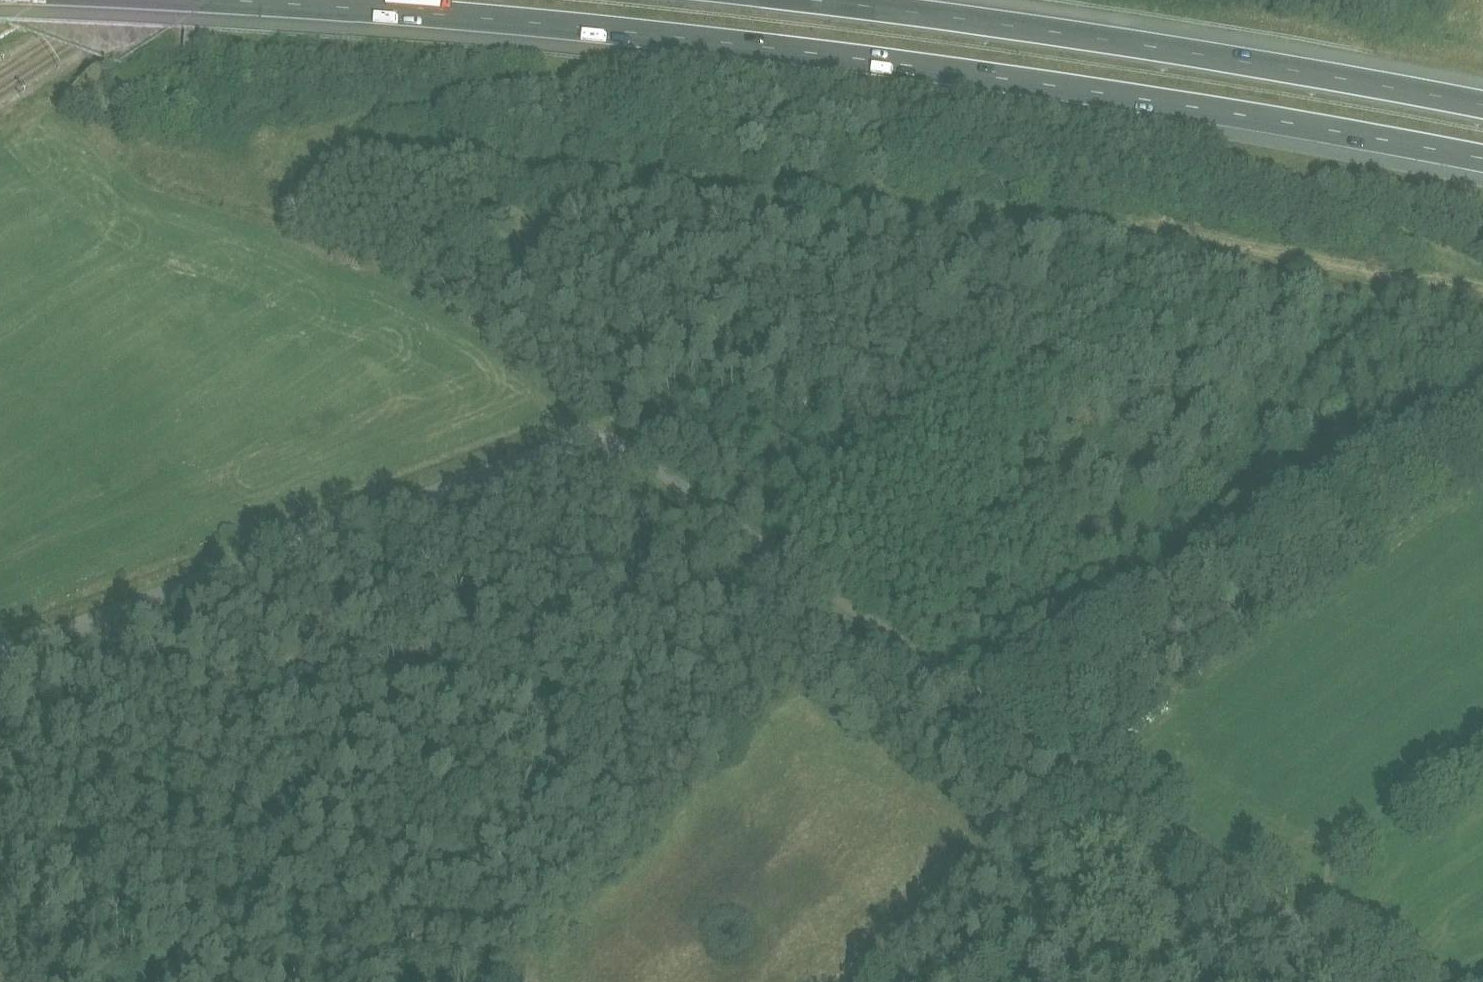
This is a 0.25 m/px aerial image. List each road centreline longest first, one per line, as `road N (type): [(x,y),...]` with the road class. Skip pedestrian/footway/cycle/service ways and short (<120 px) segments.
road 1 (unclassified): [(1374,981),(604,440),(574,443),(0,655)]
road 2 (motorway): [(231,0),(496,19),(950,71),(1482,157)]
road 3 (motorway): [(1482,98),(871,0)]

